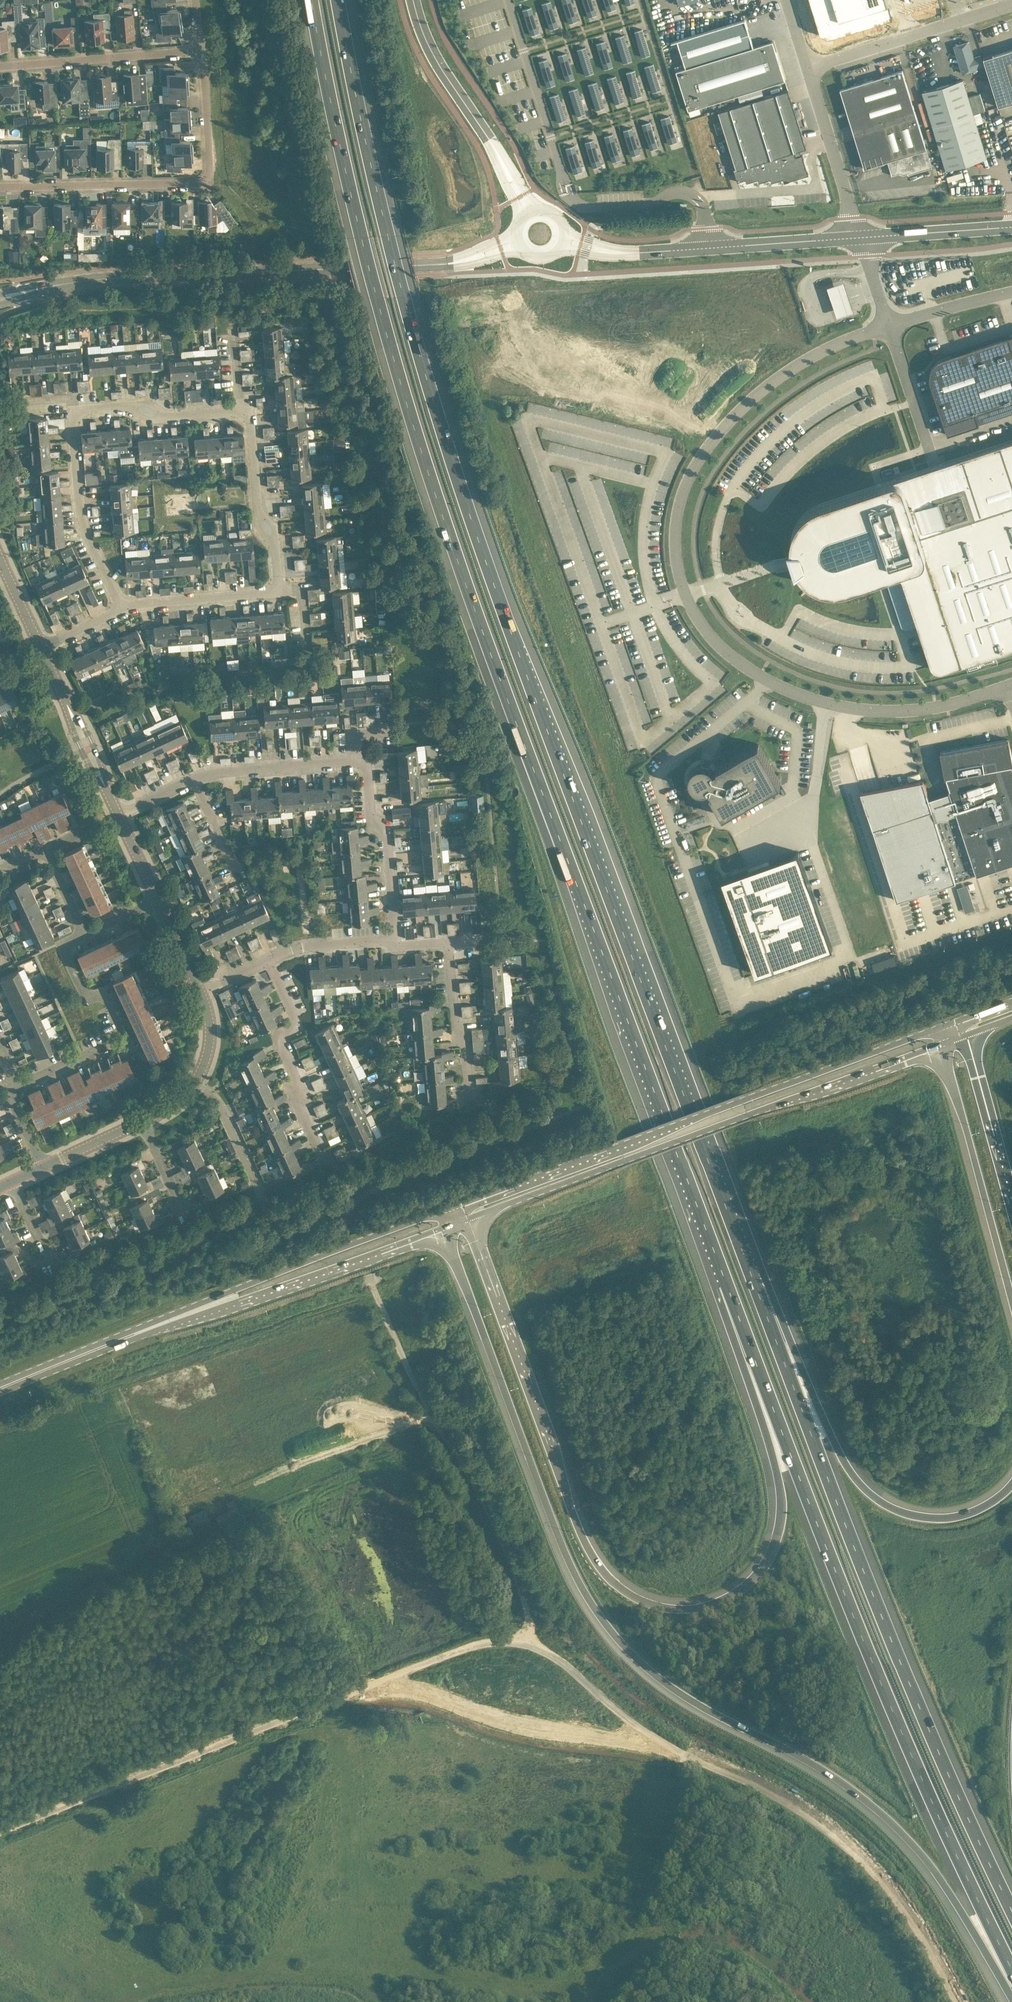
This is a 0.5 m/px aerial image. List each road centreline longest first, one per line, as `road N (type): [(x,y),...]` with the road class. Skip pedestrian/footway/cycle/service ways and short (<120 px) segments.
road 1 (motorway): [(314,0),(361,236),(432,481),(727,1285)]
road 2 (motorway): [(751,1273),(456,471),(388,235),(340,0)]
road 3 (motorway): [(271,1298),(373,1564),(428,1644),(496,1682),(724,1717),(825,1759),(917,1841),(1011,1984)]
road 4 (motorway): [(727,1285),(767,1474),(755,1564),(738,1597),(690,1647),(649,1669),(582,1680),(489,1655),(433,1607),(399,1552),(295,1289)]
road 5 (motorway): [(727,1285),(903,1736),(1011,1970)]
road 6 (unclassified): [(886,325),(780,375),(719,434),(677,511),(675,552),(686,594),(731,655),(805,697),(896,711),(1007,686)]
road 7 (primary): [(947,1024),(274,1274)]
road 8 (primary): [(295,1289),(623,1156),(943,1047)]
road 9 (motorway): [(1011,1910),(926,1725),(751,1273)]
road 10 (unclassified): [(956,2001),(897,1902),(861,1862),(789,1805),(662,1744),(522,1724),(432,1694),(382,1690)]
road 11 (unclassified): [(0,1832),(335,1701),(382,1690)]
road 12 (motorway): [(1011,1483),(974,1511),(941,1518),(902,1511),(869,1492),(841,1456),(751,1273)]
road 13 (residential): [(0,186),(210,182),(202,49)]
road 14 (tertiary): [(111,278),(451,263)]
road 15 (unclassified): [(253,1404),(310,1549),(376,1647),(382,1690)]
road 16 (primary): [(274,1274),(0,1383)]
road 17 (primary): [(0,1394),(271,1298)]
road 18 (motorway): [(943,1047),(1011,1301)]
road 19 (track): [(882,582),(845,594),(816,591),(798,580),(785,551),(788,524),(806,501),(878,477)]
road 20 (secondary): [(629,254),(857,237)]
road 21 (residential): [(319,1149),(297,1105),(298,1082),(279,1037),(300,1027),(269,960)]
road 22 (unclassified): [(809,67),(1011,5)]
road 23 (residential): [(73,410),(85,528),(123,610)]
road 24 (residential): [(0,66),(202,49)]
road 25 (residential): [(279,591),(274,538),(257,509),(248,409),(239,410)]
road 26 (residential): [(394,940),(386,830),(371,817),(360,760)]
road 27 (unclassified): [(119,815),(41,647)]
road 28 (track): [(642,0),(697,175)]
road 29 (residential): [(134,1059),(105,994),(88,1001),(61,942),(84,931)]
road 30 (unclassified): [(857,237),(809,67)]
road 31 (secondary): [(414,0),(435,60),(497,152)]
road 32 (residential): [(239,410),(158,417),(140,406),(73,410)]
road 33 (motorway): [(1011,1201),(967,1038)]
road 34 (residential): [(360,760),(194,779)]
road 35 (residential): [(469,1103),(447,942)]
road 36 (unclassified): [(143,1120),(178,1102),(195,1081),(209,1049),(202,991)]
road 37 (residential): [(123,610),(279,591)]
road 38 (secondary): [(857,237),(1011,226)]
road 39 (unclassified): [(933,458),(886,325)]
road 40 (unclassified): [(1011,292),(886,325)]
road 41 (residential): [(269,960),(316,944),(394,940)]

